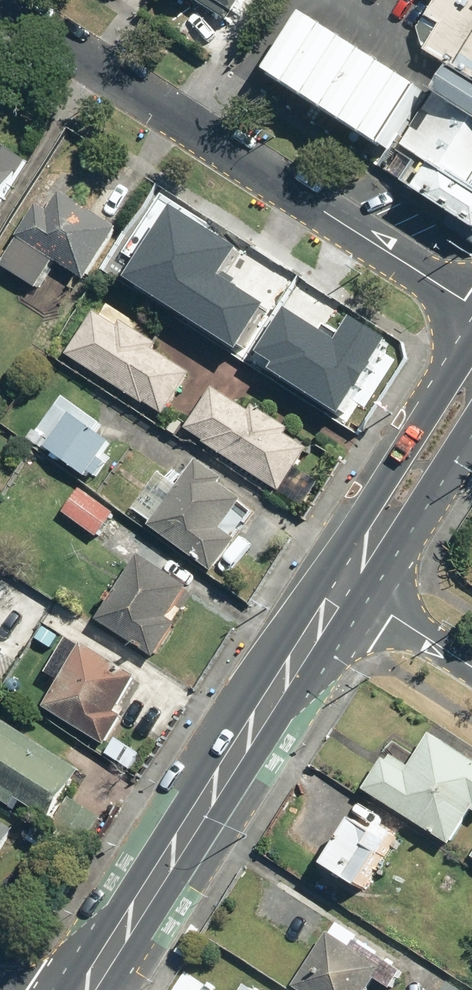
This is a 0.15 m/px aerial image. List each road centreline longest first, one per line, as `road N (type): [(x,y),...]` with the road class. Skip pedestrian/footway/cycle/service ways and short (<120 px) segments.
road 1 (residential): [(471,307),(0,6)]
road 2 (primary): [(345,591),(88,989)]
road 3 (primary): [(345,591),(399,462),(471,362)]
road 4 (primary): [(471,425),(408,523),(345,591)]
road 5 (residential): [(345,591),(471,666)]

